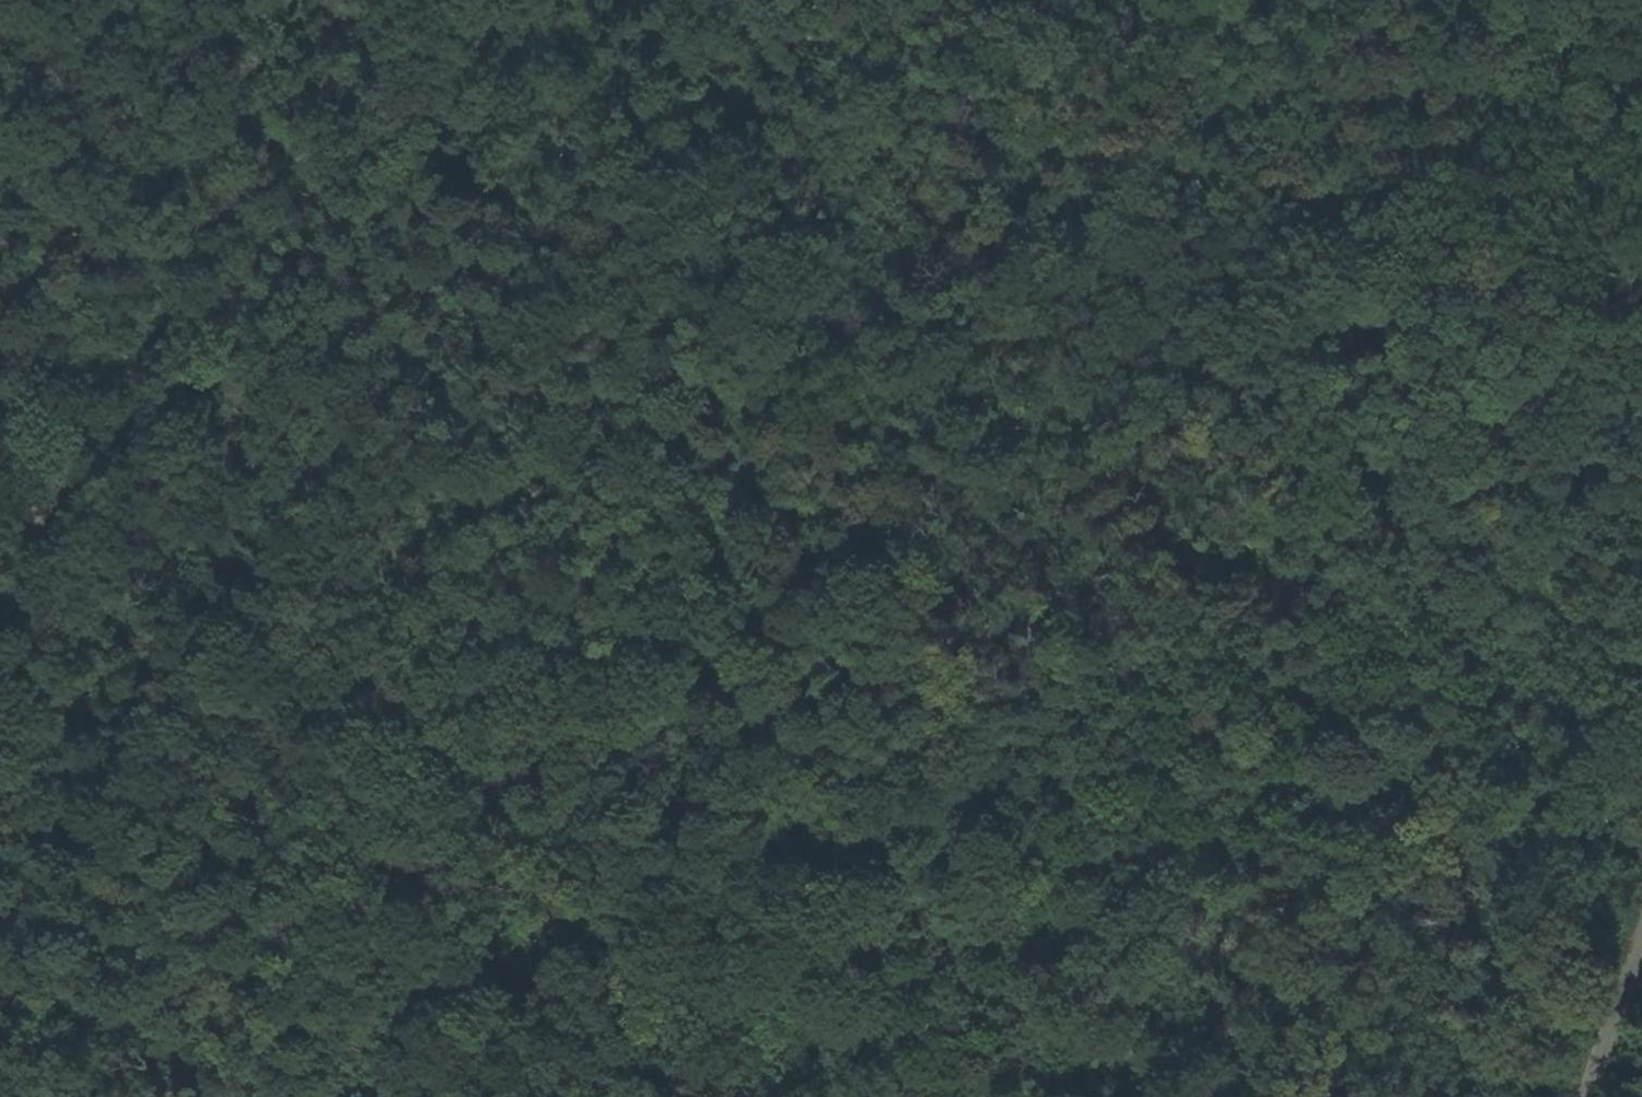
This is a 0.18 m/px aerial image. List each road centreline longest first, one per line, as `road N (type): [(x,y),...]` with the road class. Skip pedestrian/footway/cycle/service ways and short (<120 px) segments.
road 1 (track): [(754,0),(1641,336)]
road 2 (unclassified): [(1641,928),(1580,1096)]

